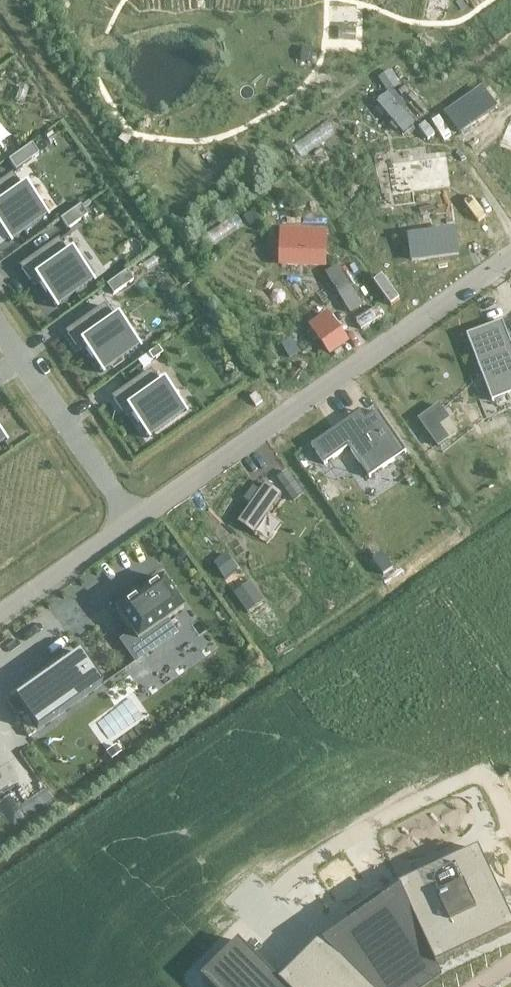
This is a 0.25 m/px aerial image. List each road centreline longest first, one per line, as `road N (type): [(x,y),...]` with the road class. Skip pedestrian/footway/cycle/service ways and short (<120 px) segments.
road 1 (residential): [(510,256),(133,518)]
road 2 (residential): [(133,518),(0,328)]
road 3 (residential): [(133,518),(0,614)]

